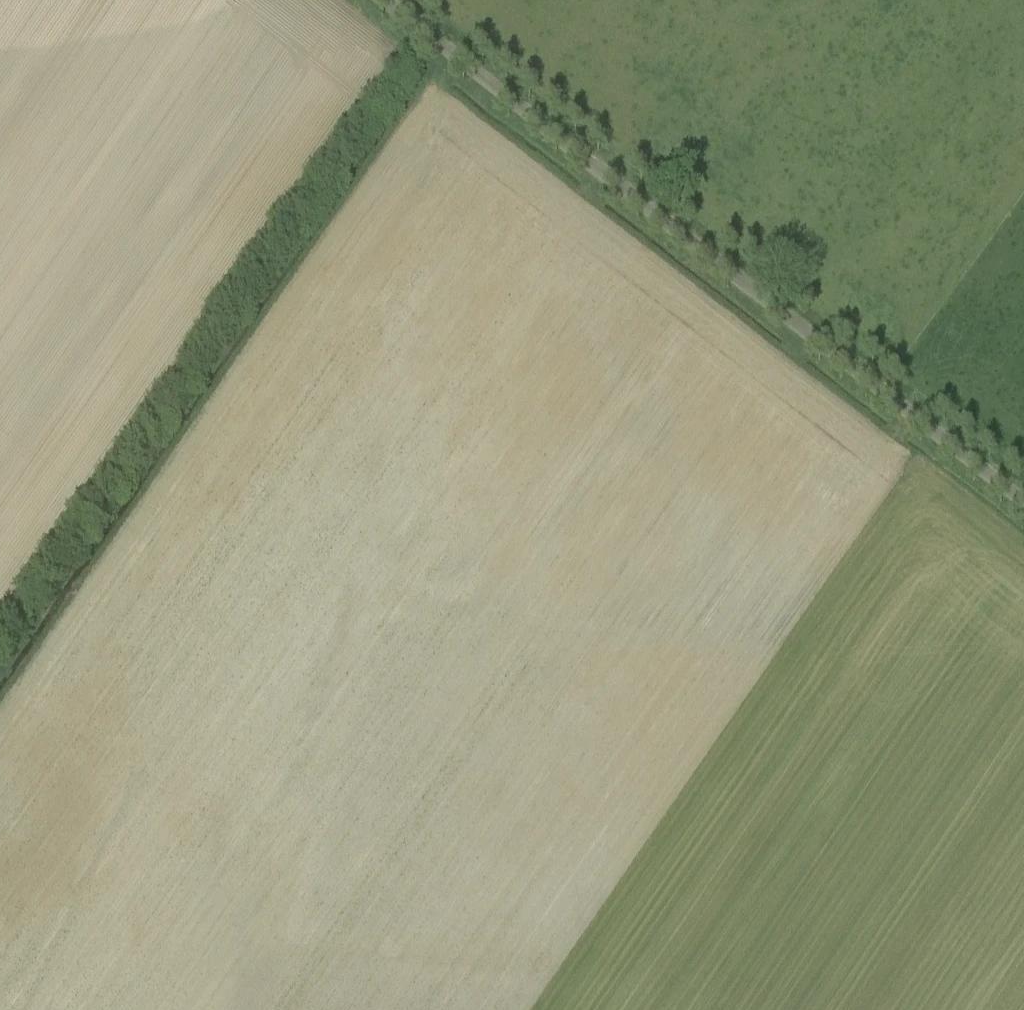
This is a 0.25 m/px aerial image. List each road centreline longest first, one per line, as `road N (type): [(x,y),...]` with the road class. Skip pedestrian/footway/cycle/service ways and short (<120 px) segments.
road 1 (unclassified): [(1023,503),(383,0)]

